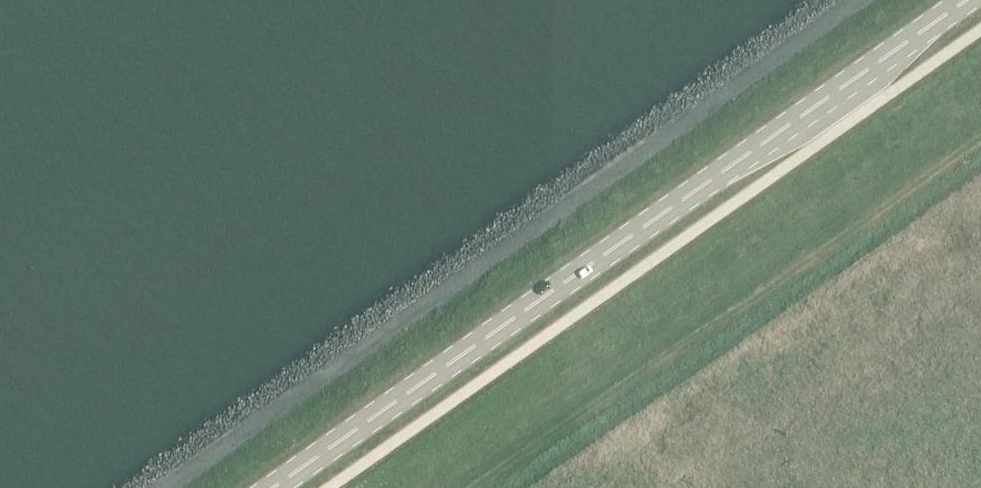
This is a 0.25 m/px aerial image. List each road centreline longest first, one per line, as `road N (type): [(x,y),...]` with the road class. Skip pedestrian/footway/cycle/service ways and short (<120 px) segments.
road 1 (secondary): [(271,487),(965,0)]

